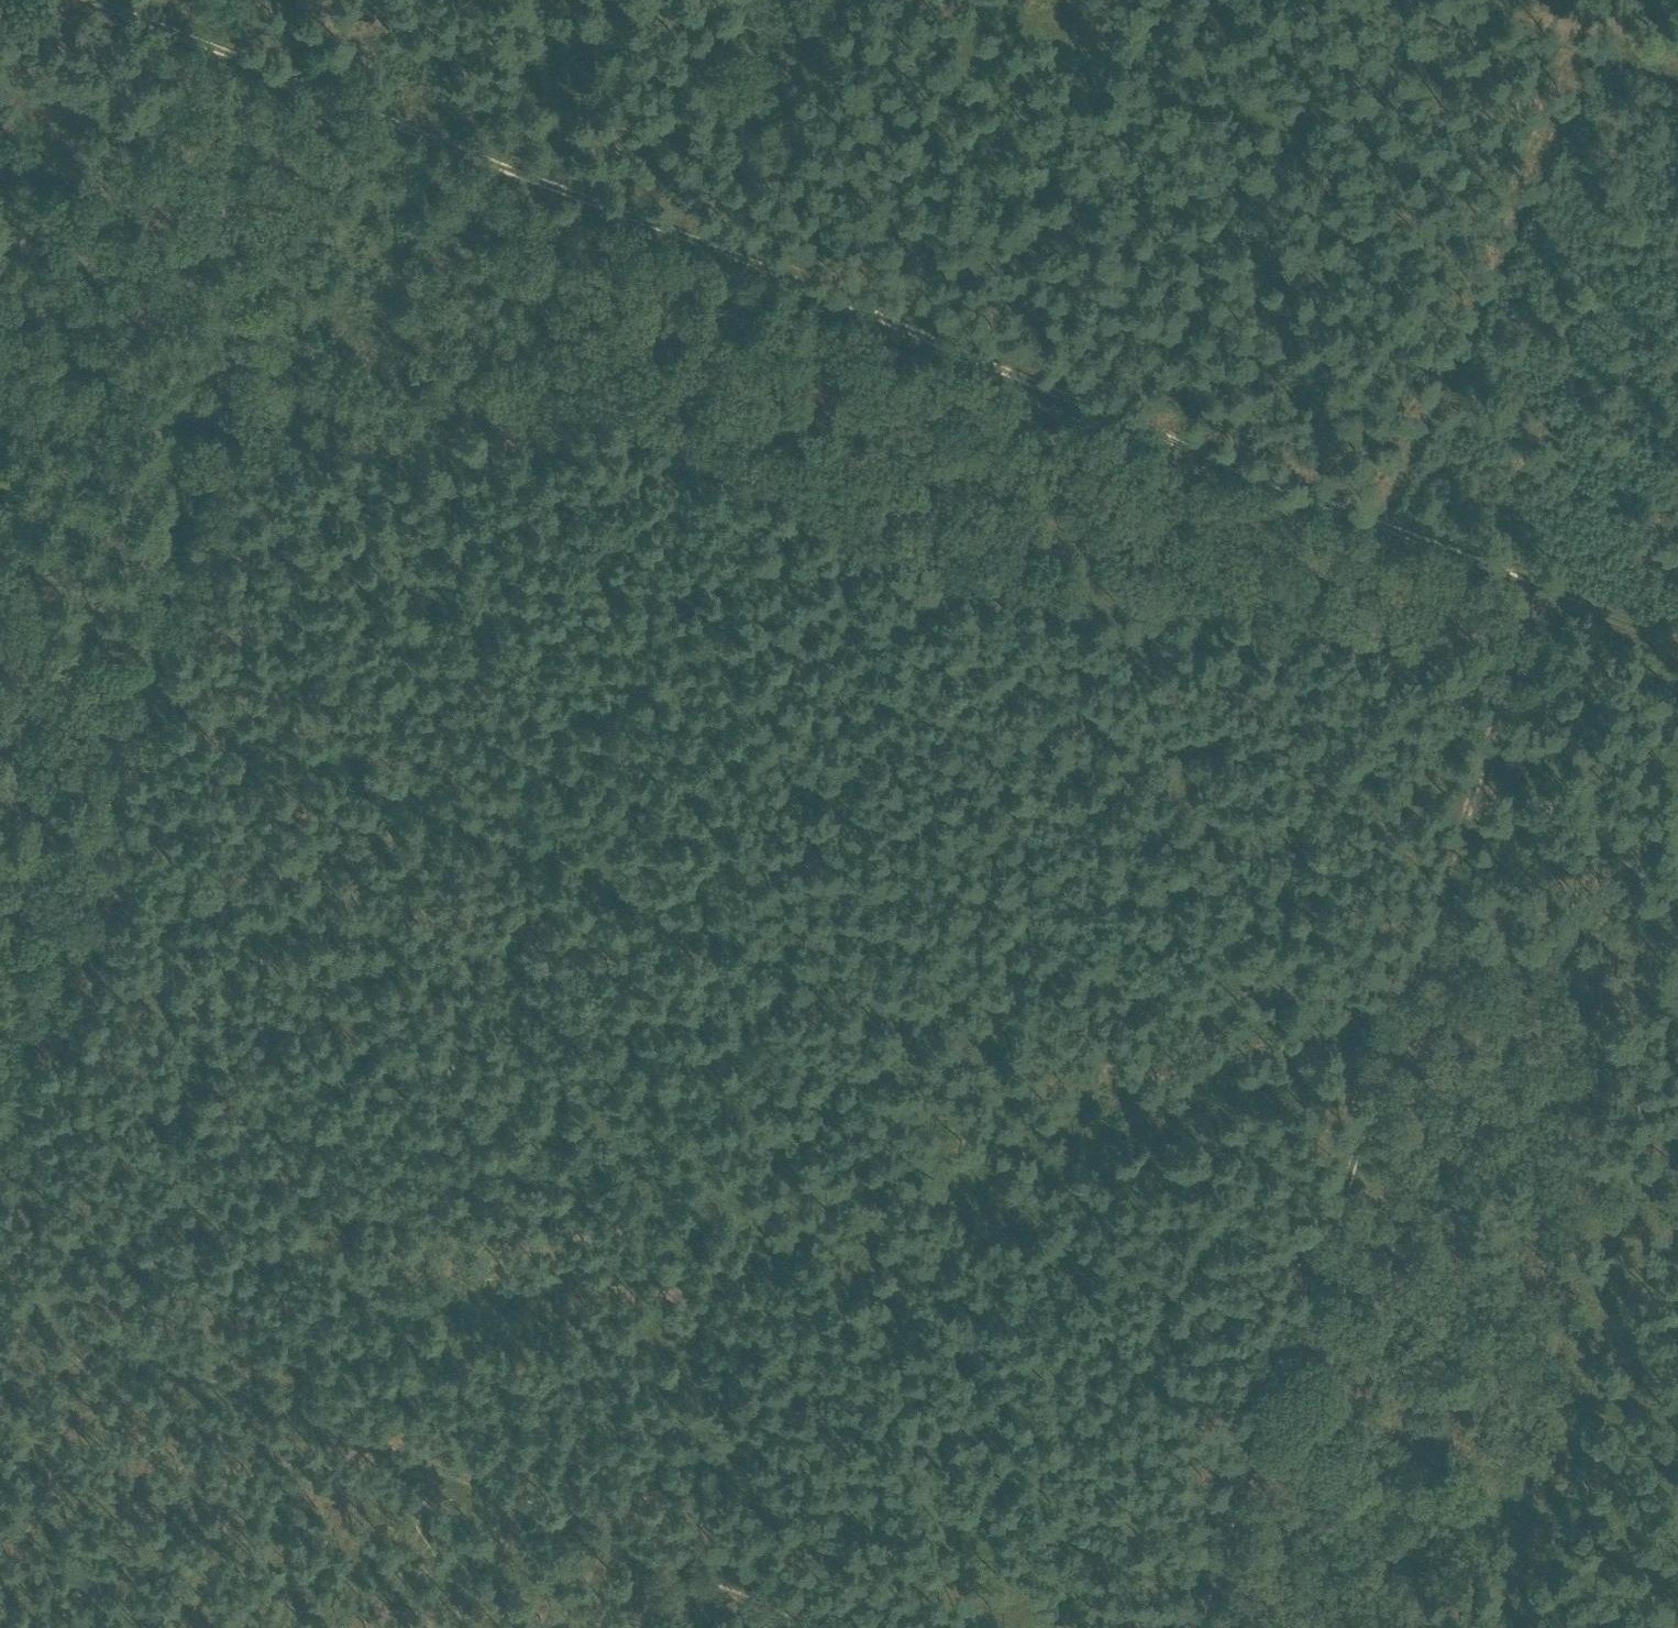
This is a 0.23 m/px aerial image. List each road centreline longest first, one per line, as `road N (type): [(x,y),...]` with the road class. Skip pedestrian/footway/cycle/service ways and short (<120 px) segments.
road 1 (track): [(1393,525),(106,0)]
road 2 (track): [(1677,641),(1393,525),(1595,58),(1627,51),(1677,70)]
road 3 (track): [(669,1627),(686,1569),(0,1296)]

